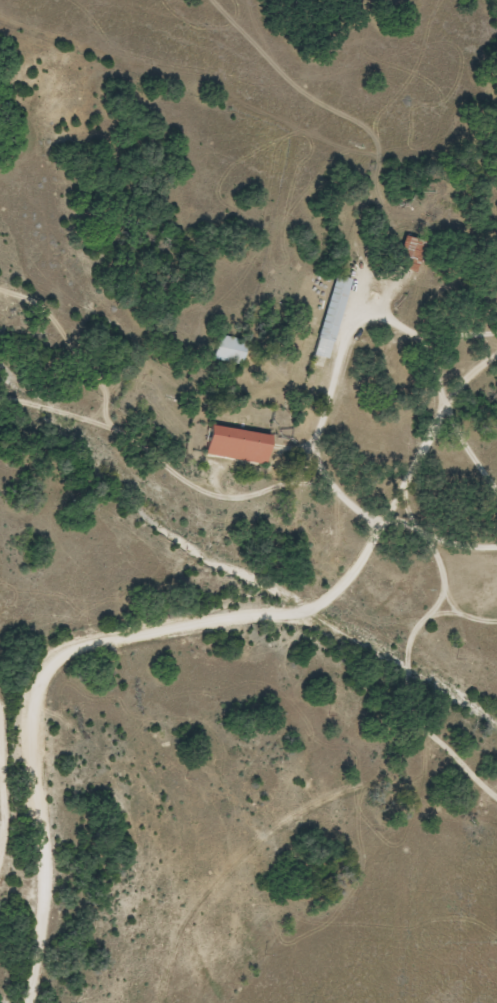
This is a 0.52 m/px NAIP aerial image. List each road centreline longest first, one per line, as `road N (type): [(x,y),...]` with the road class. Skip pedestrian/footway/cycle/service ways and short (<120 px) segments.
road 1 (residential): [(38,1002),(53,886),(42,726),(55,668),(95,642),(243,614),(300,612),(335,599),(377,546),(461,393),(496,363)]
road 2 (residential): [(496,822),(396,792),(341,789),(280,826),(213,889),(178,932),(159,1002)]
road 3 (residential): [(0,416),(136,415),(177,459),(225,487),(395,514)]
road 4 (residential): [(496,785),(423,709),(418,634),(405,624),(344,625),(300,612)]
road 5 (residential): [(136,415),(107,347),(62,311),(0,283)]

